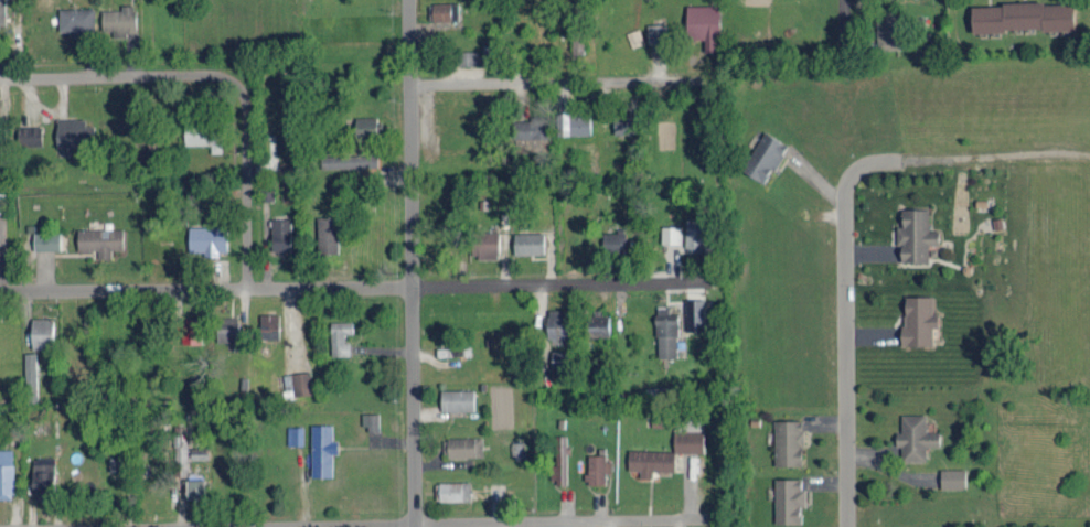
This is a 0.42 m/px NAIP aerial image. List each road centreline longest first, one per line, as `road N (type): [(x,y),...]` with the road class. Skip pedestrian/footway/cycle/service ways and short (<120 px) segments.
road 1 (residential): [(414,526),(408,0)]
road 2 (residential): [(244,288),(245,103),(229,79),(191,72),(0,77)]
road 3 (residential): [(658,516),(222,526)]
road 4 (residential): [(410,287),(0,291)]
road 5 (residential): [(680,77),(408,82)]
road 6 (residential): [(410,287),(678,280)]
road 7 (residential): [(848,526),(846,301)]

